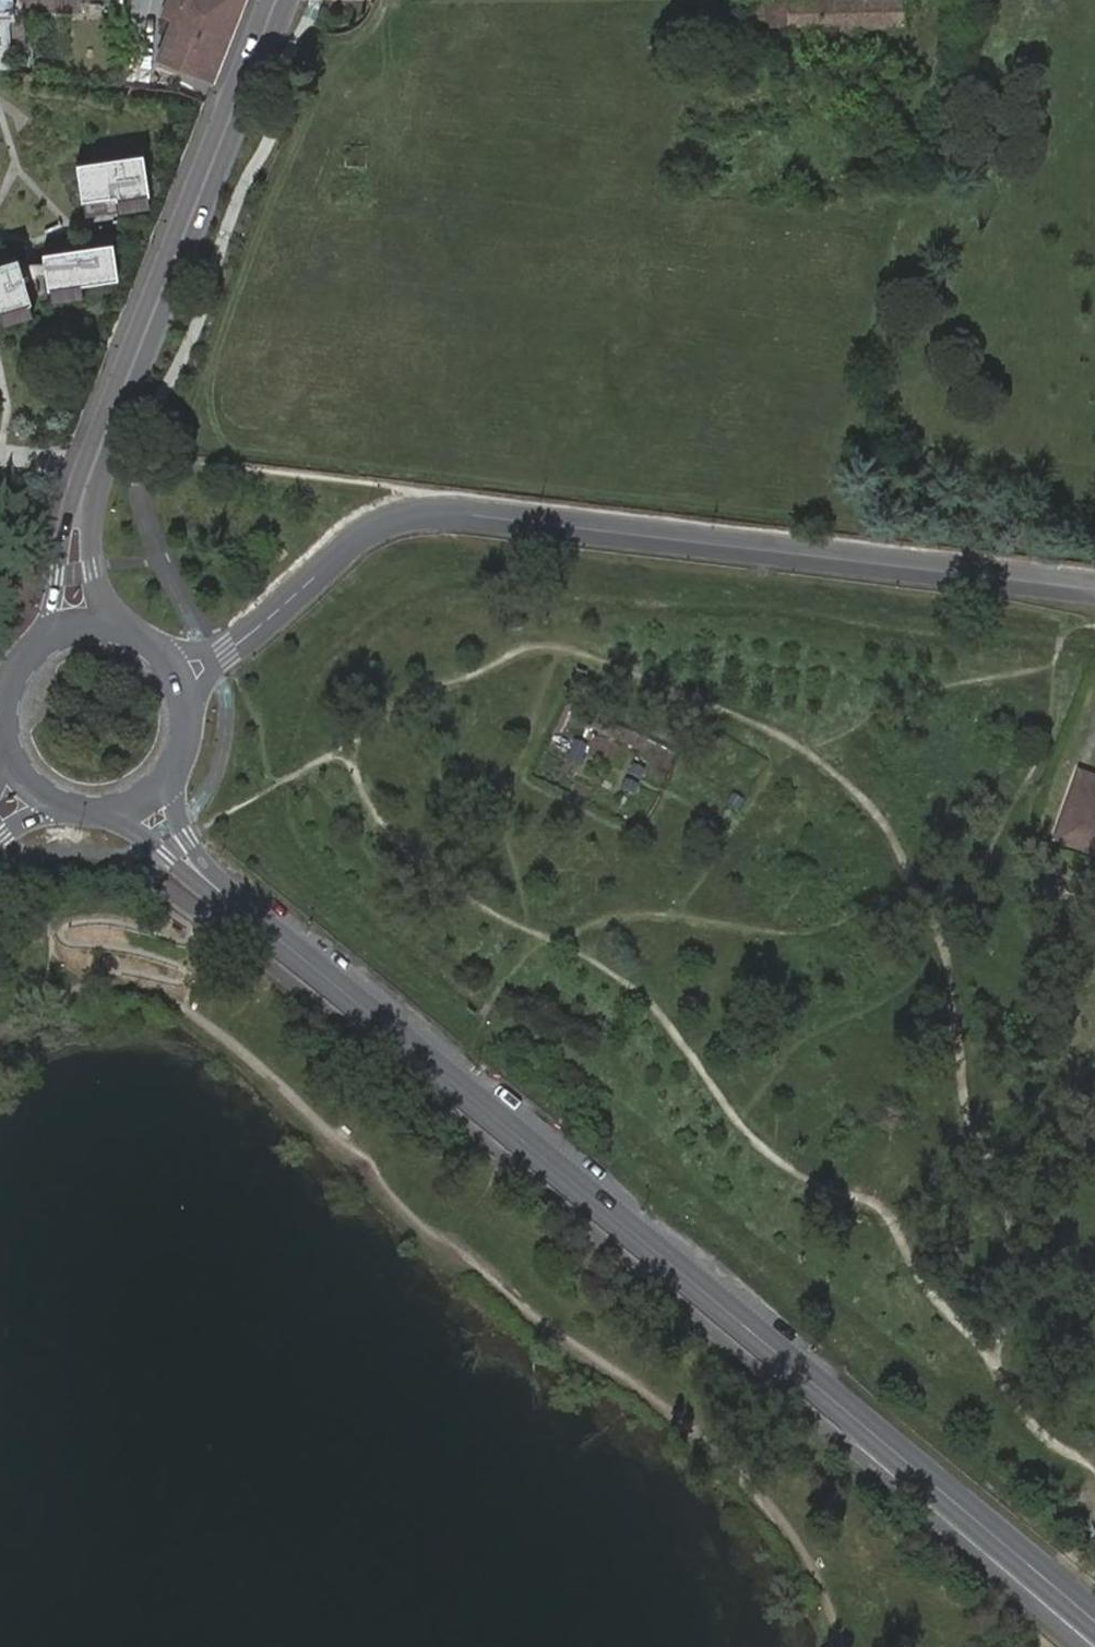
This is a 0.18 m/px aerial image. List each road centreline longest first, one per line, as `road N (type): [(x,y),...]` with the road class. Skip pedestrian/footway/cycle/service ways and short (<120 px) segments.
road 1 (tertiary): [(1094,1624),(645,1237),(203,878)]
road 2 (residential): [(245,636),(360,536),(426,512),(1094,588)]
road 3 (tertiary): [(91,470),(278,0)]
road 4 (tertiary): [(83,493),(34,647)]
road 5 (tertiary): [(126,628),(101,593),(83,493)]
road 6 (tertiary): [(96,814),(203,878)]

